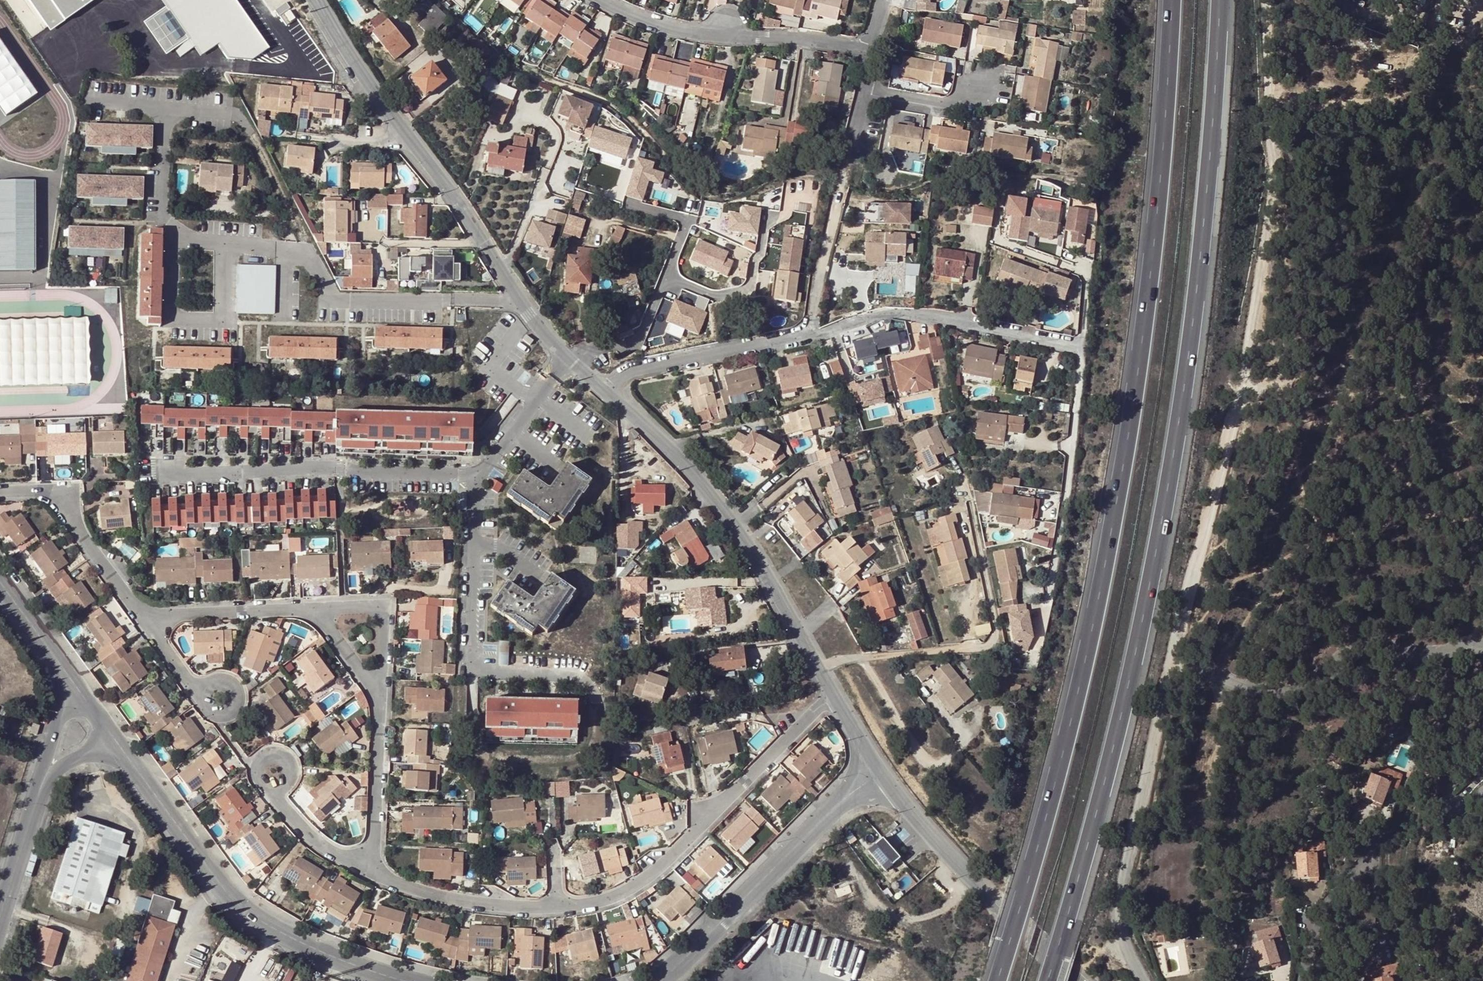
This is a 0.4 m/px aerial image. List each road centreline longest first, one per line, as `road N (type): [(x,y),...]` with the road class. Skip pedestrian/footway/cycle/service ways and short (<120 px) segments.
road 1 (motorway): [(1047,980),(1096,830),(1177,433),(1201,270),(1221,0)]
road 2 (motorway): [(1171,0),(1131,408),(1043,818),(996,980)]
road 3 (unclassified): [(1175,663),(1242,406),(1271,188),(1266,0)]
road 4 (residential): [(607,392),(628,371),(823,334),(887,313),(1079,345),(1066,494)]
road 5 (residential): [(607,392),(739,532),(832,692)]
road 6 (residential): [(131,763),(237,905),(286,936),(402,980)]
road 7 (residential): [(555,906),(632,887),(674,855),(832,692)]
road 8 (unclassified): [(1141,980),(1123,942),(1121,909),(1175,663)]
road 9 (residential): [(523,300),(341,297),(329,293),(307,255),(222,241)]
road 10 (residential): [(1482,637),(1258,697),(1175,663)]
road 11 (residential): [(477,476),(156,474)]
road 12 (residential): [(659,980),(879,769)]
road 13 (residential): [(879,769),(1074,980)]
road 14 (residential): [(604,0),(689,29),(867,51)]
road 15 (track): [(1482,398),(1244,389)]
road 16 (residential): [(998,80),(993,119),(864,94),(867,51)]
road 17 (residential): [(0,491),(62,497),(143,617)]
road 18 (residential): [(370,866),(444,898),(555,906)]
road 19 (residential): [(503,271),(554,139),(519,106)]
road 20 (residential): [(477,476),(473,664)]
road 21 (residential): [(289,607),(377,607),(377,703)]
road 22 (residential): [(316,0),(416,149)]
road 23 (residential): [(377,703),(370,866)]
road 24 (residential): [(570,355),(477,476)]
road 25 (residential): [(416,149),(503,271)]
road 26 (residential): [(143,617),(289,607)]
road 27 (track): [(1295,392),(1286,253)]
road 28 (residential): [(52,653),(57,708),(38,789)]
road 29 (residential): [(52,653),(131,763)]
road 30 (residential): [(289,607),(330,629),(377,703)]
road 31 (residential): [(169,236),(162,216),(167,106)]
road 32 (residential): [(38,789),(0,910)]
road 33 (residential): [(273,793),(314,840),(370,866)]

